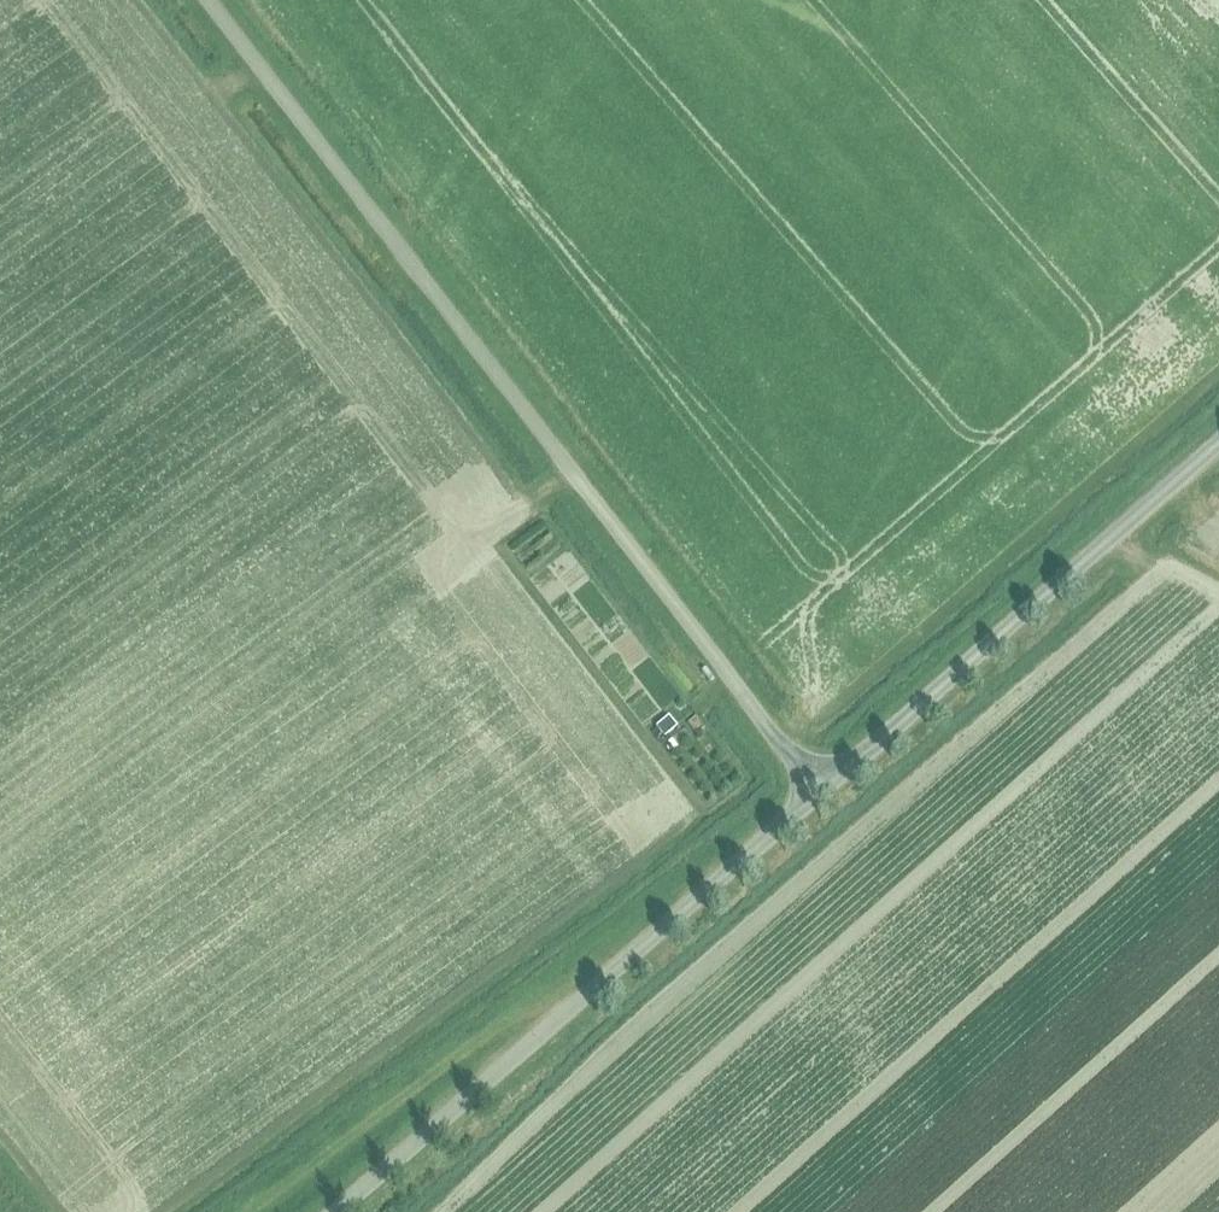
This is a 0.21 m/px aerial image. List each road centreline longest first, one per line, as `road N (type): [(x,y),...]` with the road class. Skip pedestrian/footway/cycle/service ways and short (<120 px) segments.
road 1 (unclassified): [(819,795),(205,0)]
road 2 (unclassified): [(337,1211),(819,795)]
road 3 (unclassified): [(819,795),(1218,445)]

